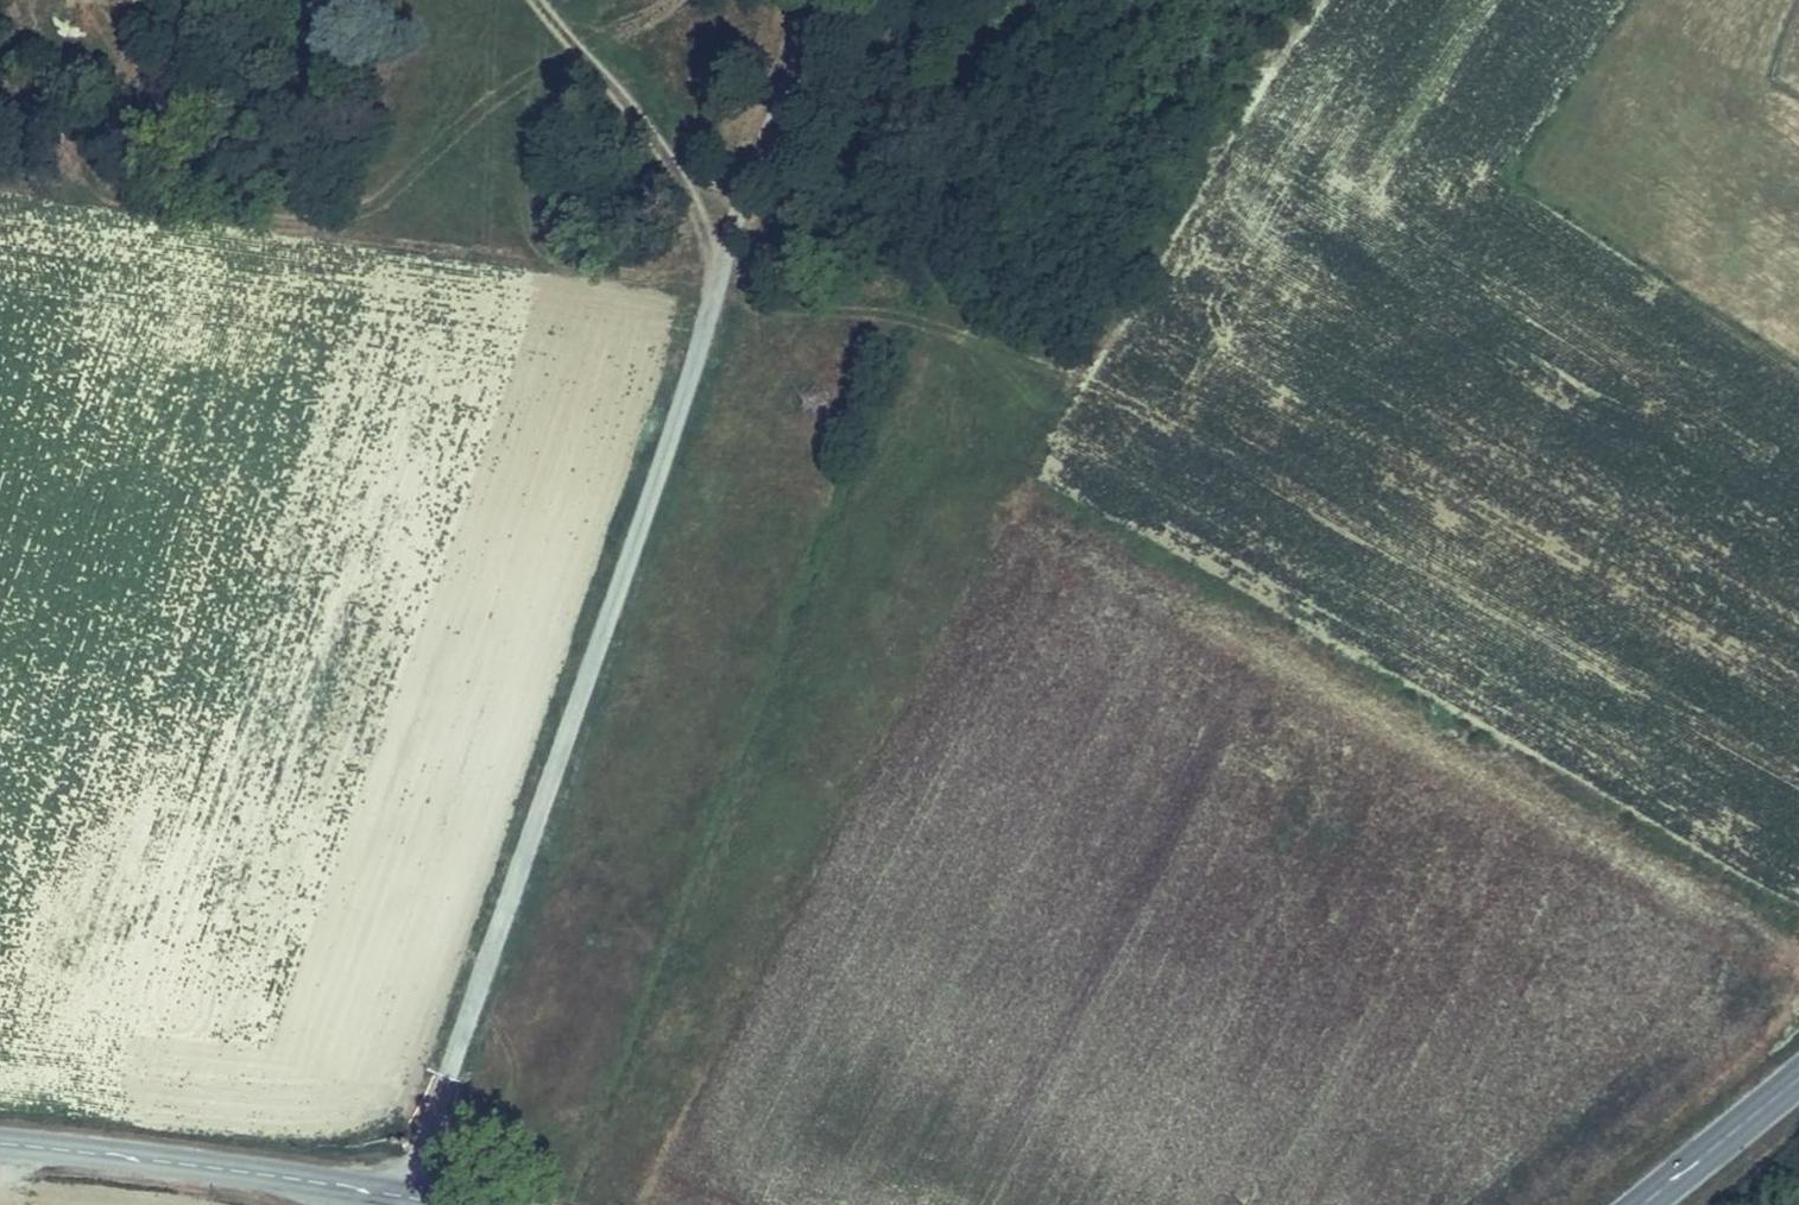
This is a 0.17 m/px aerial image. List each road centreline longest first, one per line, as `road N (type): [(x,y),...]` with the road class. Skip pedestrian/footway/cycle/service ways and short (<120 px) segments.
road 1 (tertiary): [(0,1143),(474,1204)]
road 2 (secondary): [(1798,1078),(1640,1204)]

